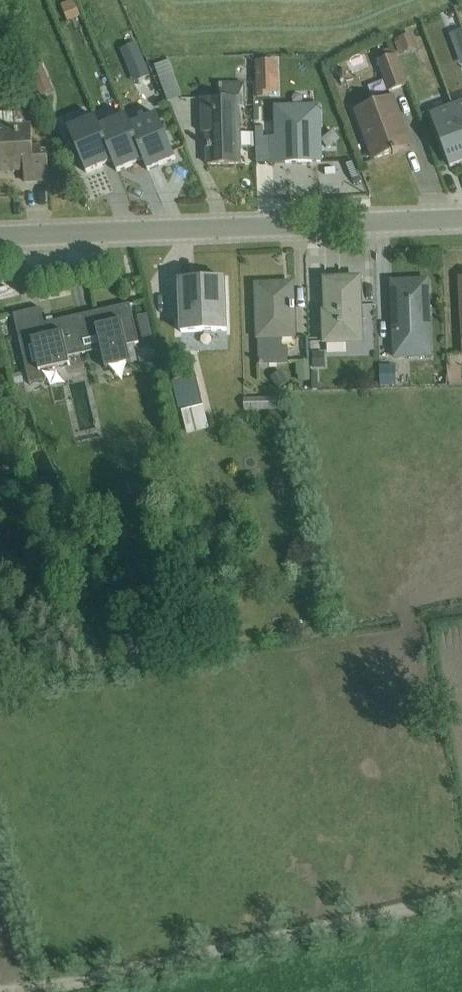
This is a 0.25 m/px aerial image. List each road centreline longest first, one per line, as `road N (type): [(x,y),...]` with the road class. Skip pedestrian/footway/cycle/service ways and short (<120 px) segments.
road 1 (unclassified): [(0,238),(461,219)]
road 2 (residential): [(461,898),(26,991)]

